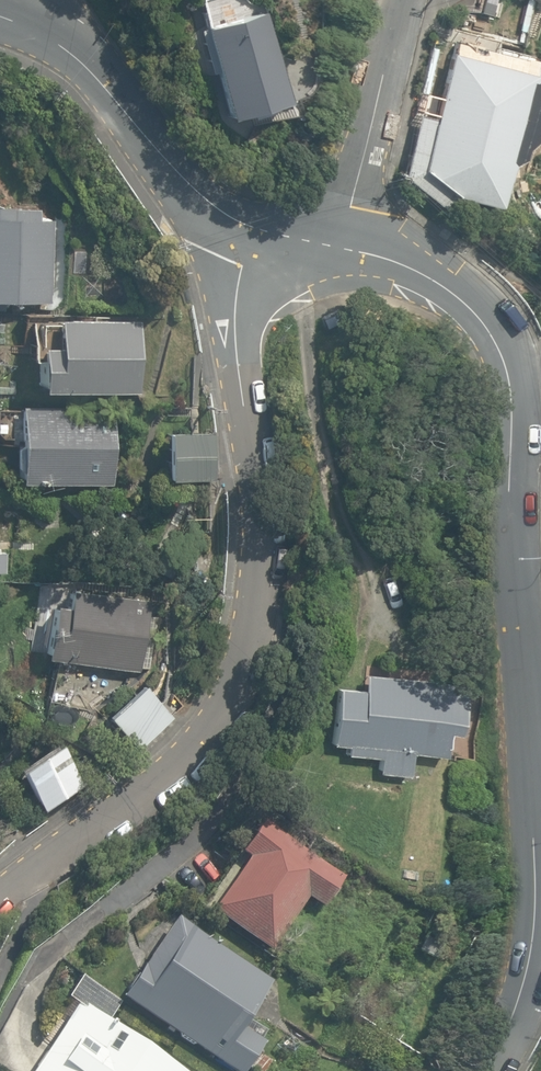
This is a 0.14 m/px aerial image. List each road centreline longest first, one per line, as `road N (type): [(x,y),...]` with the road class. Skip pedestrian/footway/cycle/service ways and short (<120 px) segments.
road 1 (tertiary): [(494,1070),(528,967),(537,887),(510,505),(511,382),(494,337),(437,279),(342,247)]
road 2 (residential): [(260,229),(241,268),(236,308),(256,500),(247,658),(230,706),(182,767),(0,895)]
road 3 (tertiary): [(260,229),(205,198),(72,53),(41,30)]
road 4 (residential): [(342,247),(382,46),(400,0)]

